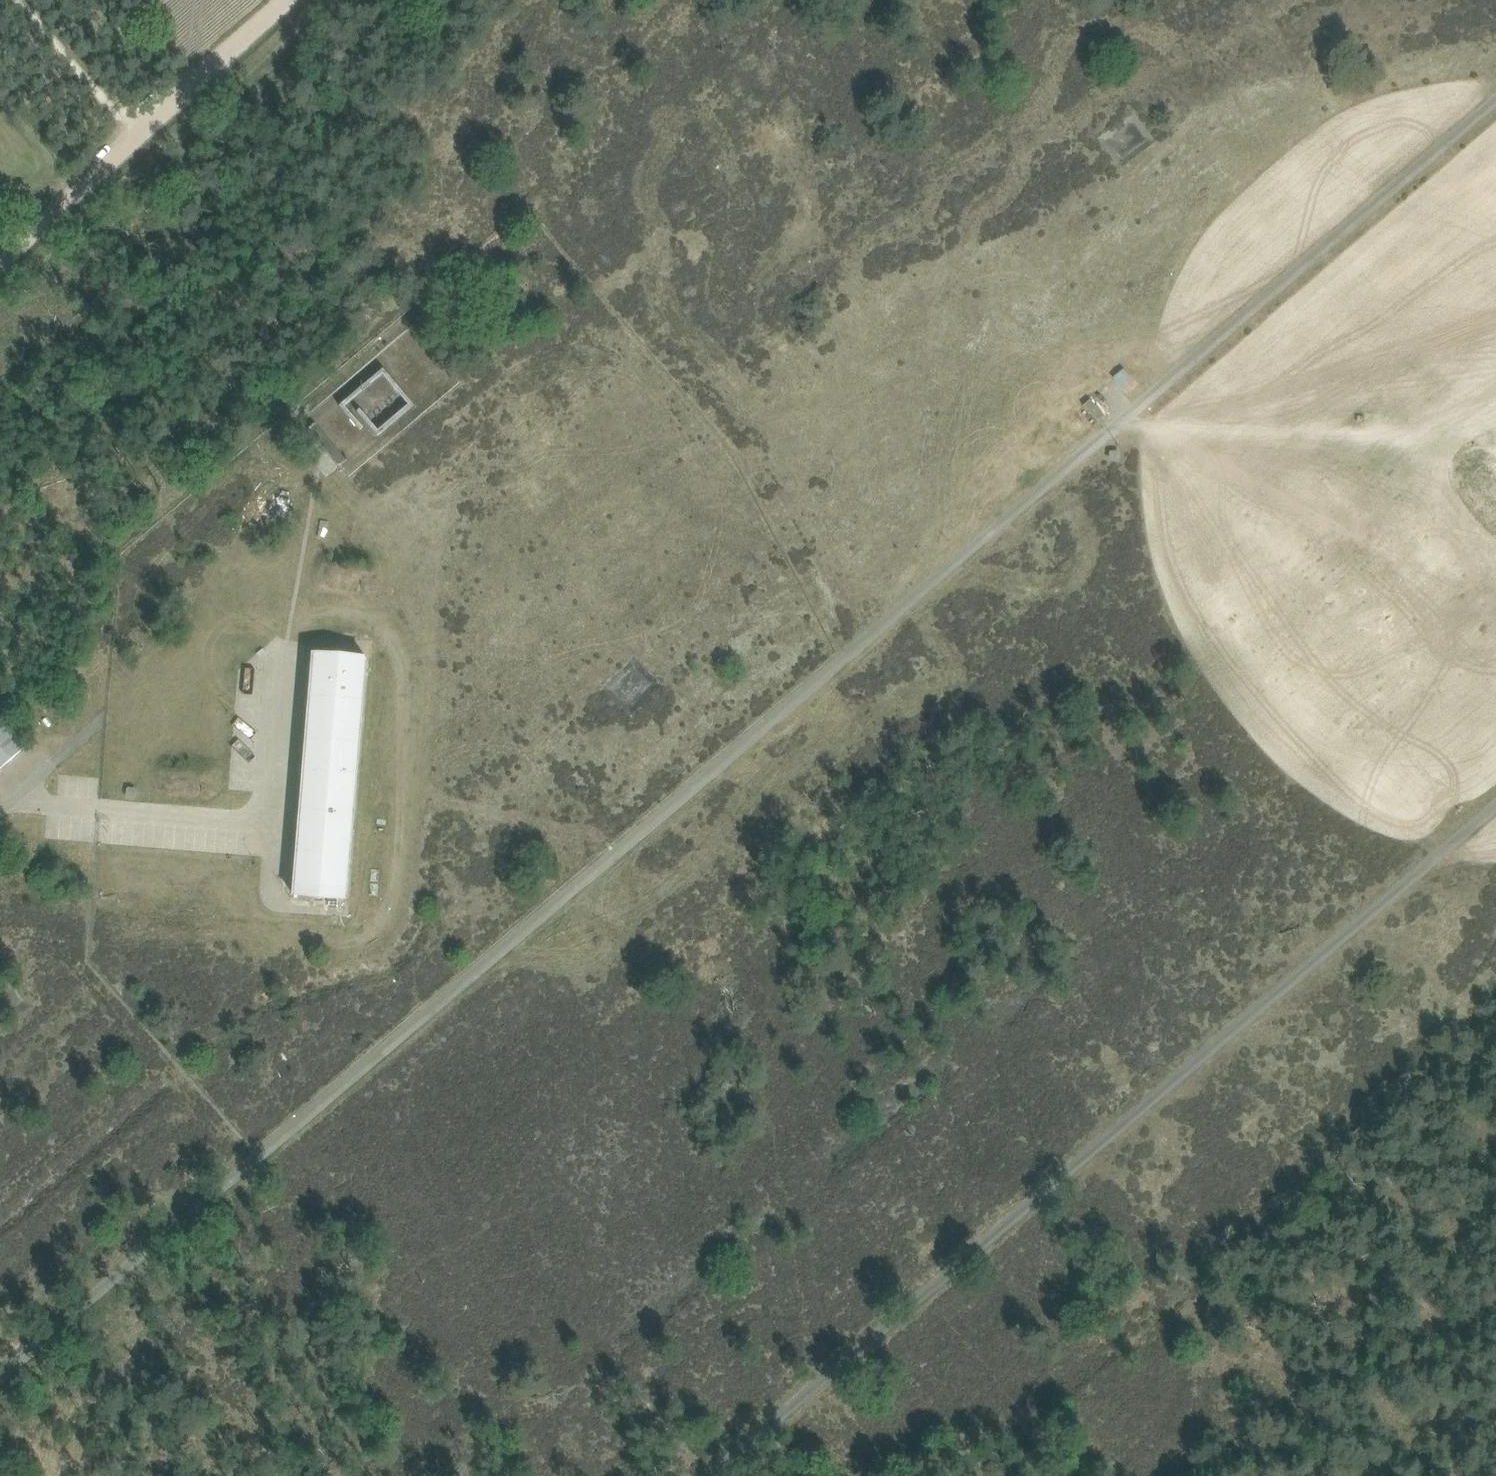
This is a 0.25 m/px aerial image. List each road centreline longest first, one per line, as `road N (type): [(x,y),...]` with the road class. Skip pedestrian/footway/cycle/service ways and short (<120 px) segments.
road 1 (track): [(284,0),(138,135)]
road 2 (track): [(138,135),(0,259)]

